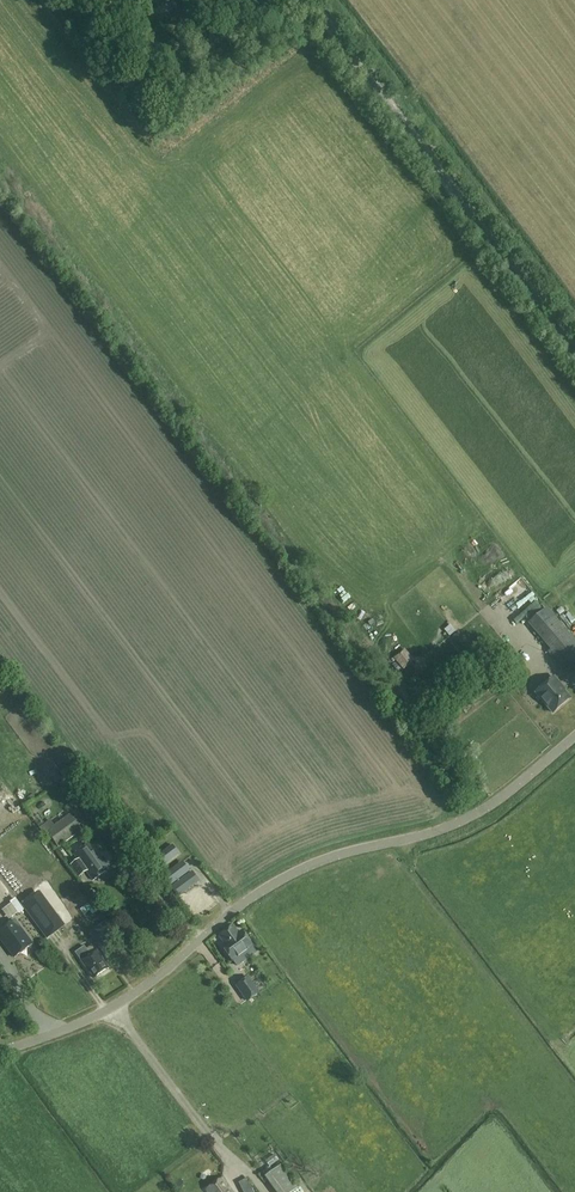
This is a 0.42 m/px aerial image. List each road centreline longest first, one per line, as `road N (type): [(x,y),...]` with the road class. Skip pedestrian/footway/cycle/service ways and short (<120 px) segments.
road 1 (unclassified): [(0,1051),(126,999),(278,881),(483,810),(574,736)]
road 2 (unclassified): [(574,348),(312,0)]

